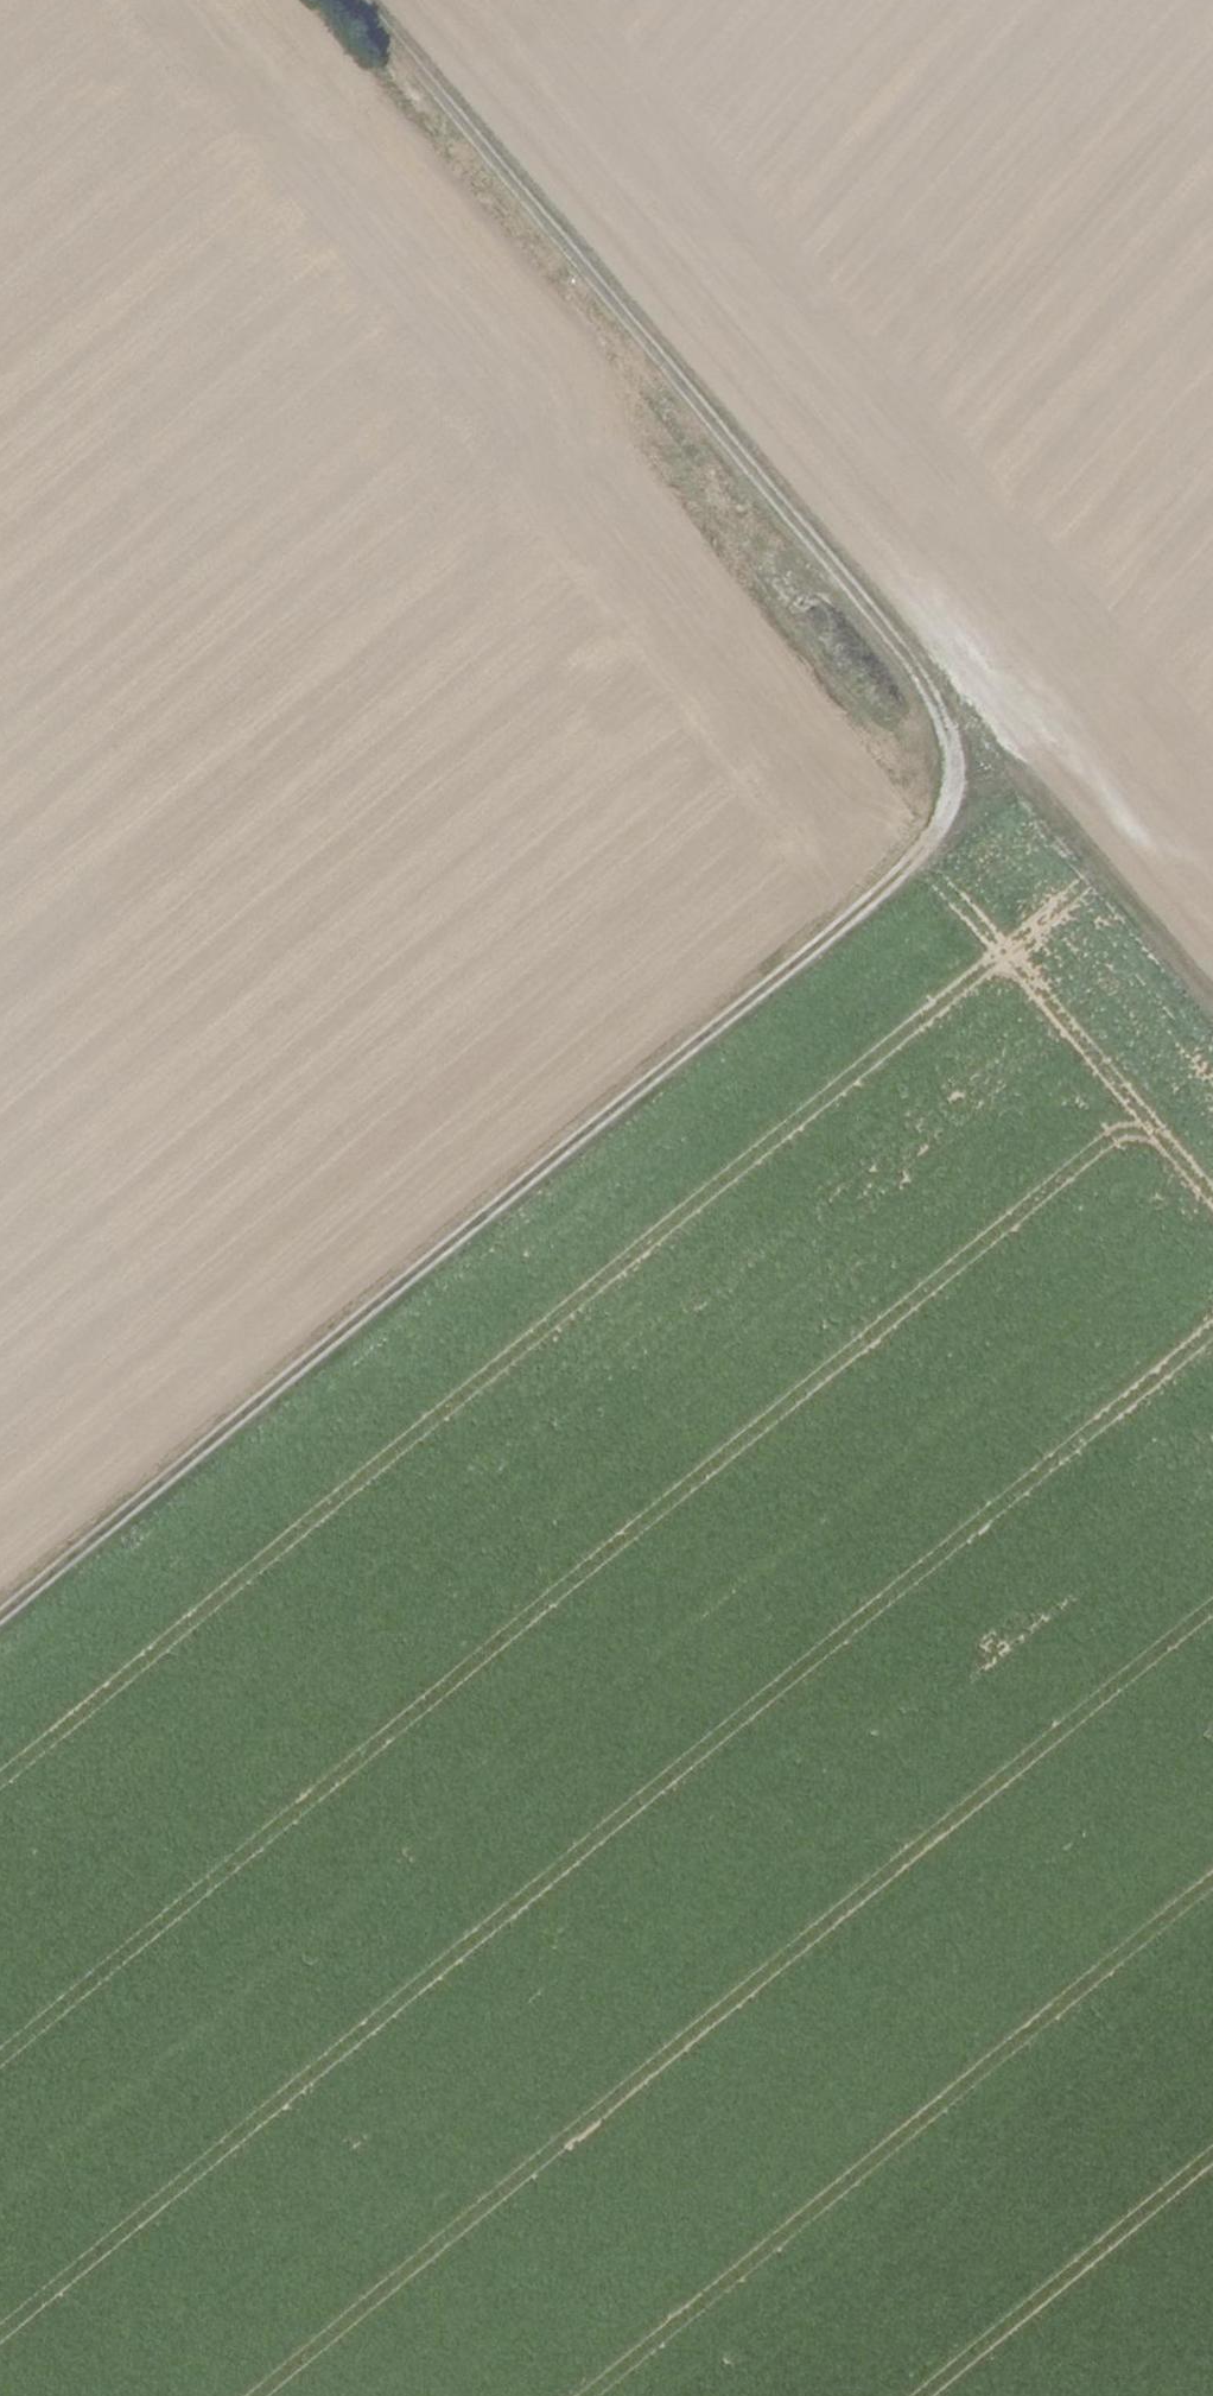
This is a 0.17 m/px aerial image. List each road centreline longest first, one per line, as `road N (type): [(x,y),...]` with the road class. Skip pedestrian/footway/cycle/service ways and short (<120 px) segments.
road 1 (track): [(344,0),(988,764),(927,850),(0,1604)]
road 2 (track): [(1212,1029),(988,764)]

